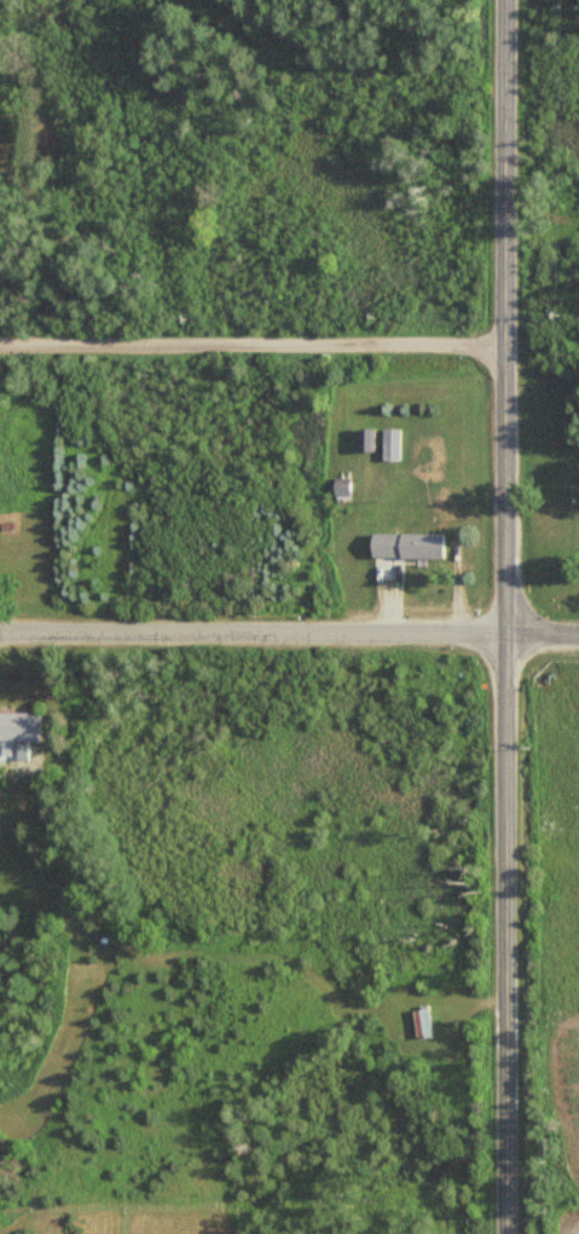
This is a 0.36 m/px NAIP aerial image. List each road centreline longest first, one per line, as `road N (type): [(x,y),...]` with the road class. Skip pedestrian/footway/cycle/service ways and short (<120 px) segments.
road 1 (tertiary): [(507,1233),(507,0)]
road 2 (tertiary): [(508,634),(0,635)]
road 3 (residential): [(505,347),(0,346)]

